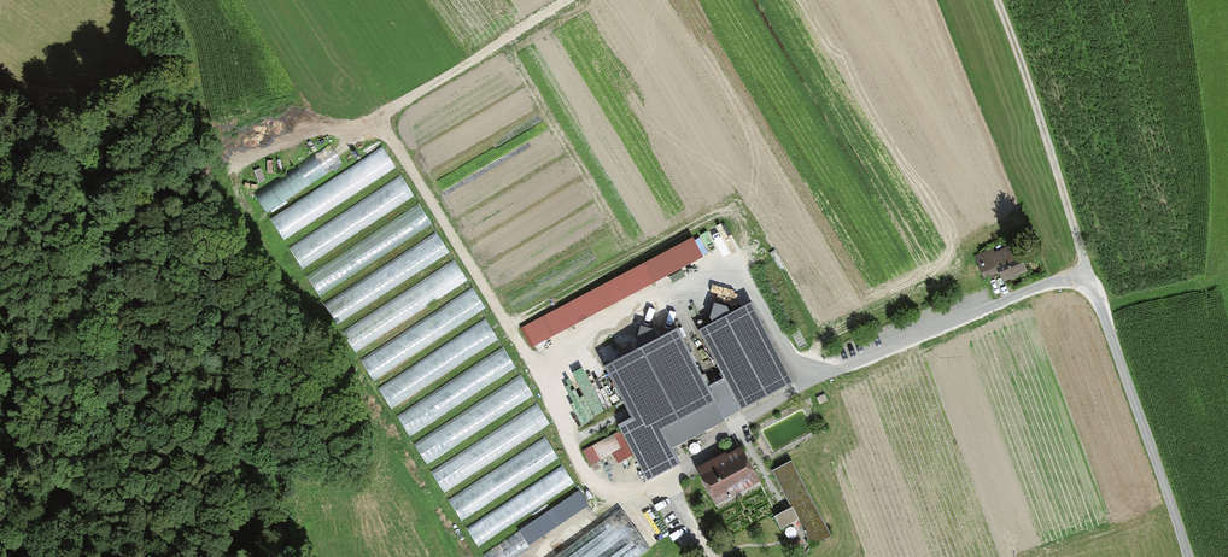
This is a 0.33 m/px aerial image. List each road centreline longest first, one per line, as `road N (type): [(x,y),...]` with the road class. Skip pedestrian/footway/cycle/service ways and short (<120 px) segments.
road 1 (residential): [(1188,556),(1086,275),(805,382),(656,482)]
road 2 (track): [(999,0),(1086,275)]

